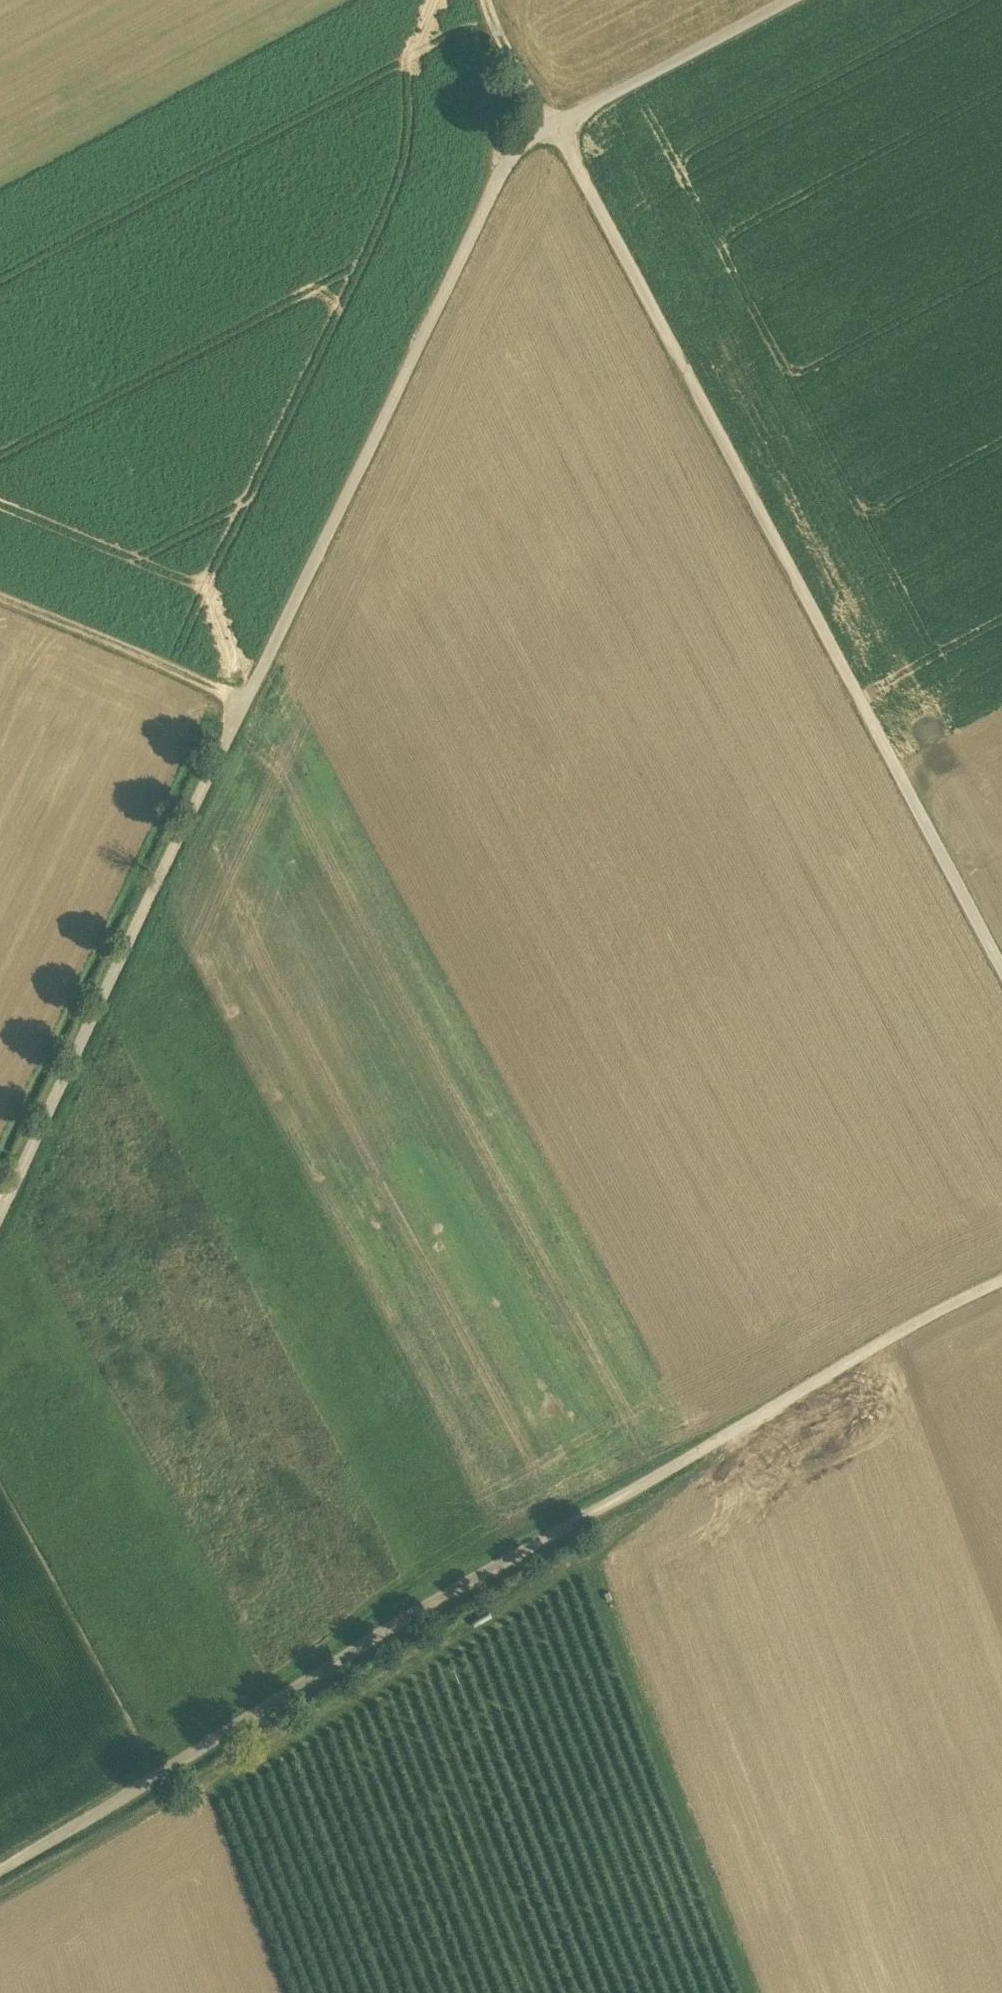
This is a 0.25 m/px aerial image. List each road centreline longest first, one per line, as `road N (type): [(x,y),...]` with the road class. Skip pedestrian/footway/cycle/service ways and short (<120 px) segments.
road 1 (track): [(0,1216),(513,153),(553,125),(486,0)]
road 2 (track): [(1001,966),(553,125),(787,0)]
road 3 (track): [(0,1875),(315,1677),(878,1345),(1001,1285)]
road 4 (track): [(738,1428),(734,1442),(694,1475),(572,1560),(0,1900)]
road 5 (track): [(0,600),(247,701)]

